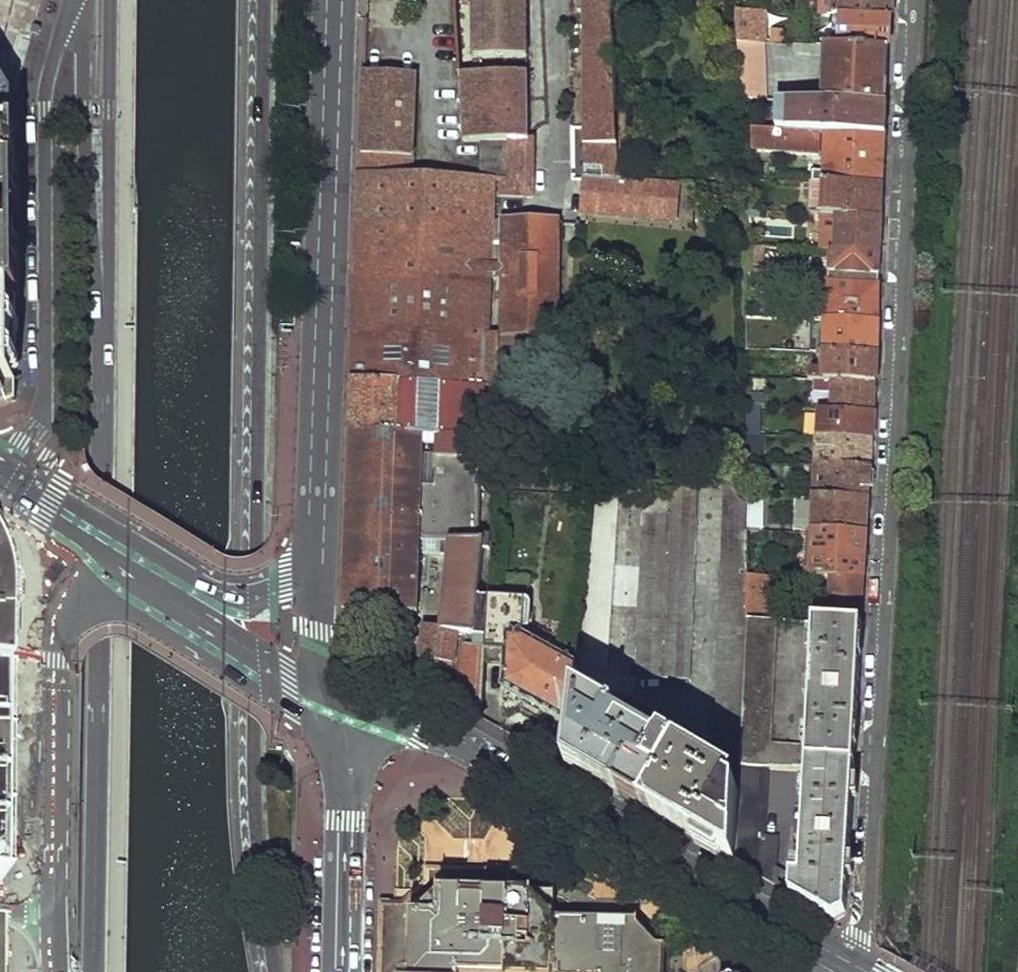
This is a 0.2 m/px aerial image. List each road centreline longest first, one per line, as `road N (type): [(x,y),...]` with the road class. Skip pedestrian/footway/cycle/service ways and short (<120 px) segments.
road 1 (residential): [(914,0),(864,939),(849,971)]
road 2 (primary): [(267,0),(255,810),(275,971)]
road 3 (secondary): [(94,971),(111,0)]
road 4 (secondary): [(334,699),(430,732),(539,789),(844,971)]
road 5 (primary): [(317,570),(336,0)]
road 6 (residential): [(0,472),(42,413),(46,86),(74,0)]
road 7 (primary): [(336,971),(346,773),(334,699)]
road 8 (residential): [(54,914),(59,652)]
road 9 (primary): [(206,611),(259,665),(334,699)]
road 10 (residential): [(48,504),(59,652)]
road 11 (residential): [(59,652),(82,601),(124,573),(149,572)]
road 12 (primary): [(334,699),(319,630),(317,570)]
road 13 (primary): [(48,504),(149,572)]
road 14 (primary): [(206,611),(269,600),(317,570)]

